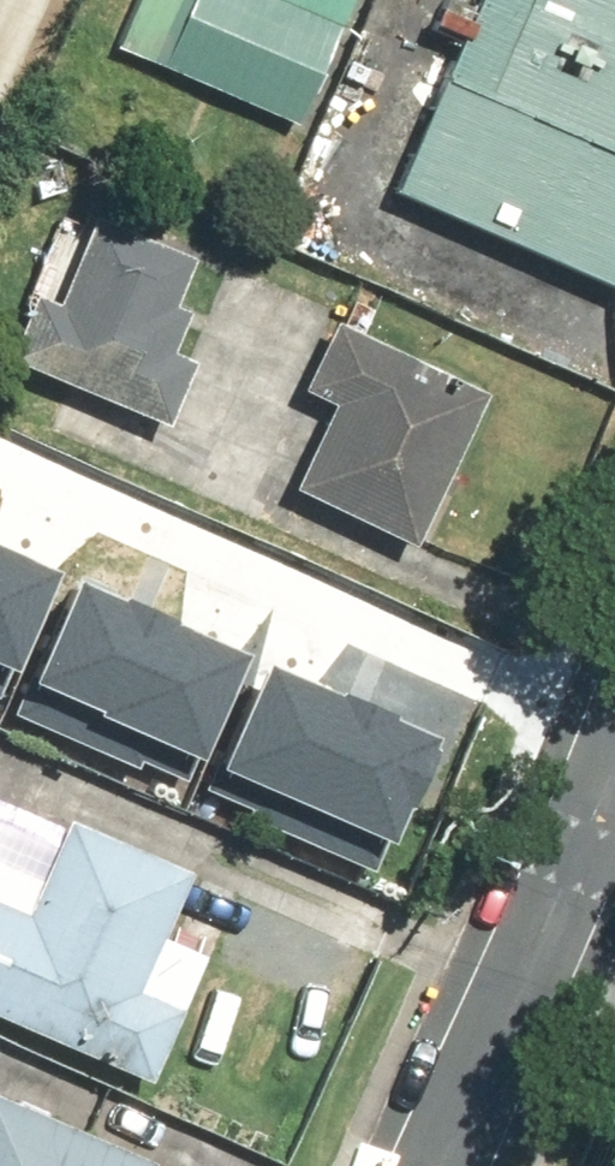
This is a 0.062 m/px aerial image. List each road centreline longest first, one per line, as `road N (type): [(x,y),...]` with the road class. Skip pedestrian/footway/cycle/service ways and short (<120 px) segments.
road 1 (tertiary): [(421,1165),(614,713)]

